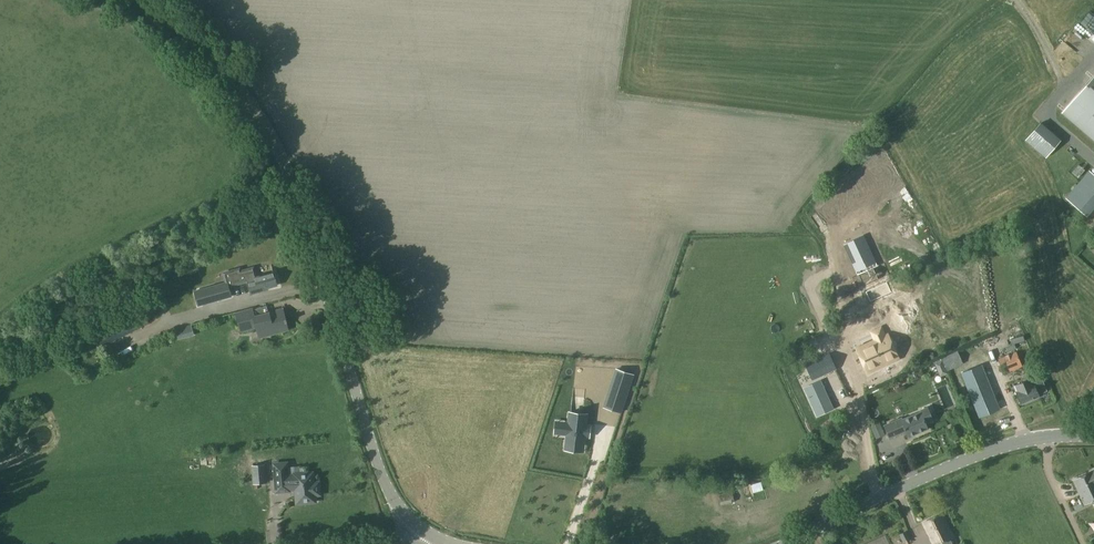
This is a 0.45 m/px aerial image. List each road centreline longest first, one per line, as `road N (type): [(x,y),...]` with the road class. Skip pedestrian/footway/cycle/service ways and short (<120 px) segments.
road 1 (tertiary): [(424,533),(392,499),(378,463),(285,161),(229,76),(144,0)]
road 2 (tertiary): [(1093,436),(1029,441),(967,459),(787,543)]

